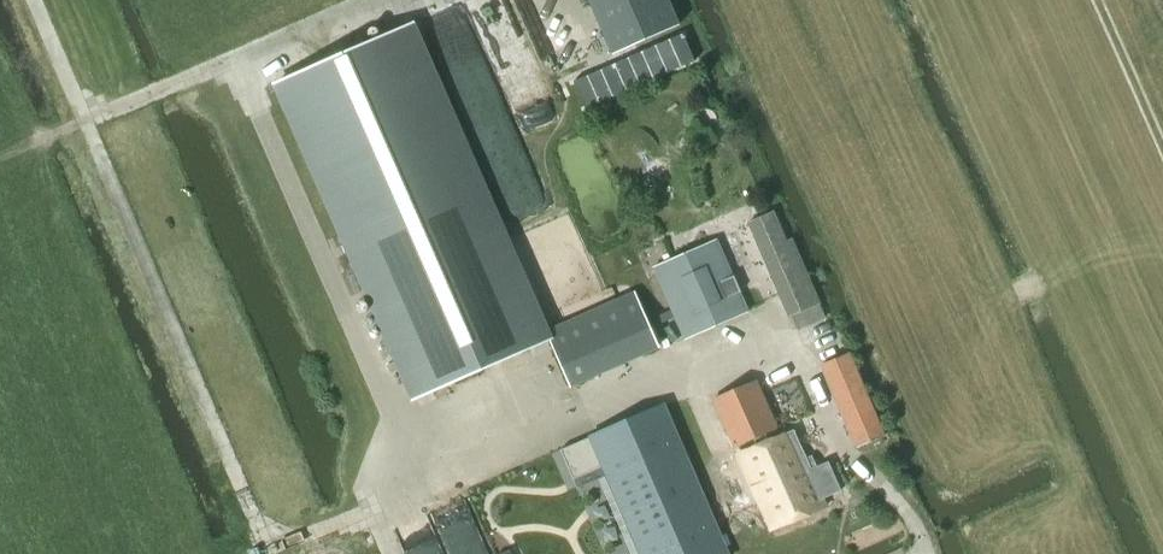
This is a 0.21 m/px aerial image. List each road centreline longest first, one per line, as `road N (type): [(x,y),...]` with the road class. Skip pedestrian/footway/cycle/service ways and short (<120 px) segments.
road 1 (track): [(267,547),(37,0)]
road 2 (track): [(373,510),(248,553)]

